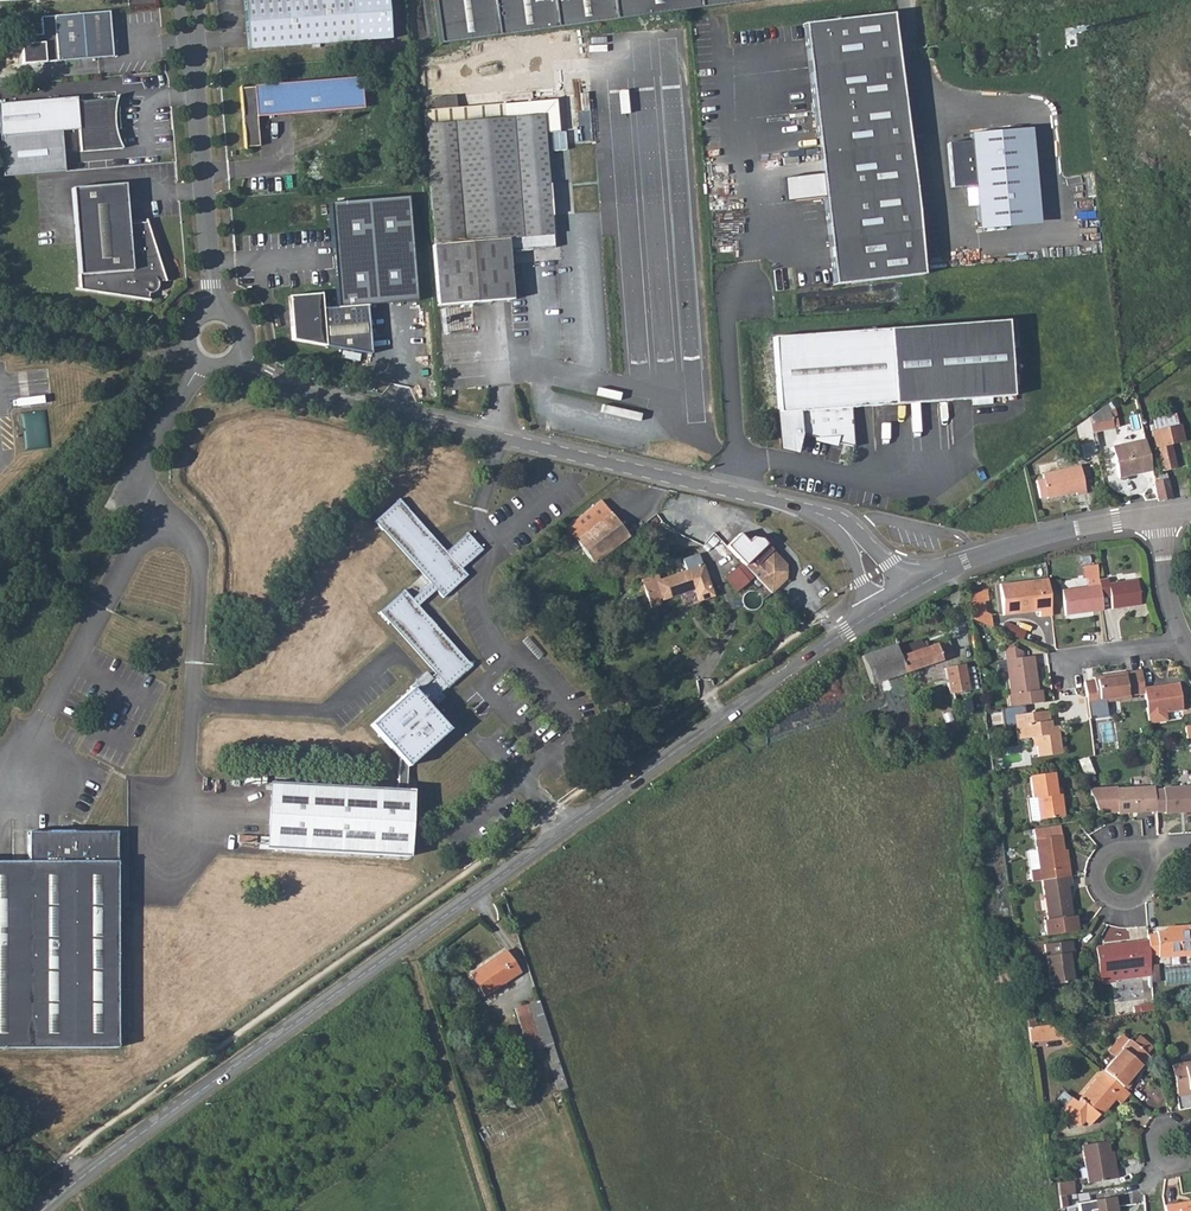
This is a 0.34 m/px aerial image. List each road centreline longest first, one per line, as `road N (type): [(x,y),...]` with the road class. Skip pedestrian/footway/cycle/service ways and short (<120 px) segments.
road 1 (tertiary): [(82,1176),(876,612)]
road 2 (residential): [(854,540),(815,513),(292,390),(239,363)]
road 3 (unclassified): [(211,310),(192,44)]
road 4 (tertiary): [(911,592),(1011,546),(1159,513)]
road 5 (residential): [(1149,846),(1107,856),(1097,881),(1120,904),(1135,901),(1151,866)]
road 6 (residential): [(1182,636),(1077,655),(1065,676)]
road 7 (residential): [(1182,636),(1166,585),(1159,513)]

